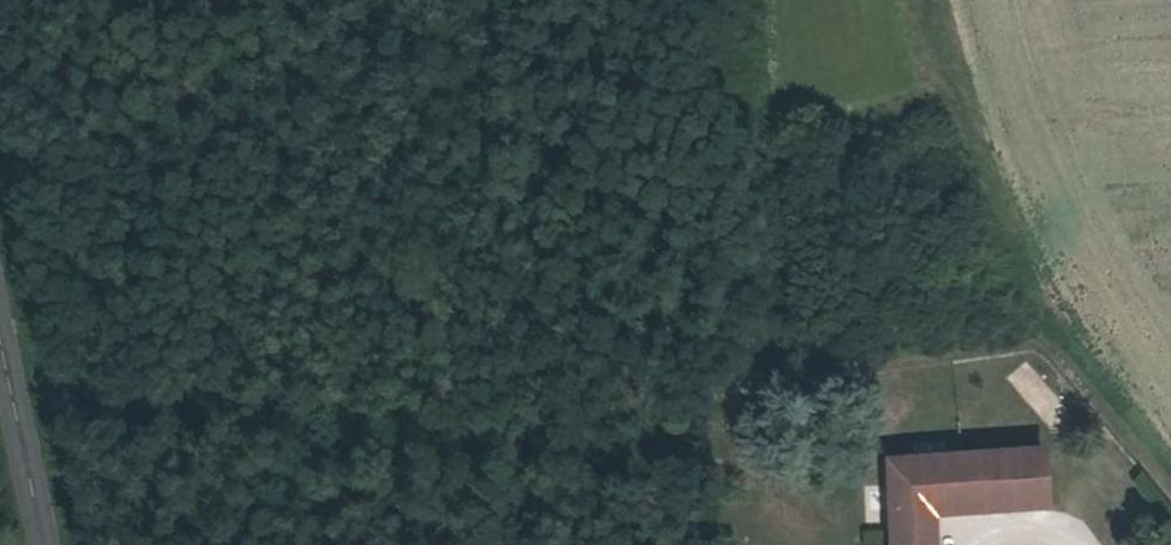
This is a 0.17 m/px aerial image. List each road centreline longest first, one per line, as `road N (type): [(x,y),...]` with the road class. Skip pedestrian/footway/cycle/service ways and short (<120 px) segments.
road 1 (tertiary): [(0,326),(47,544)]

